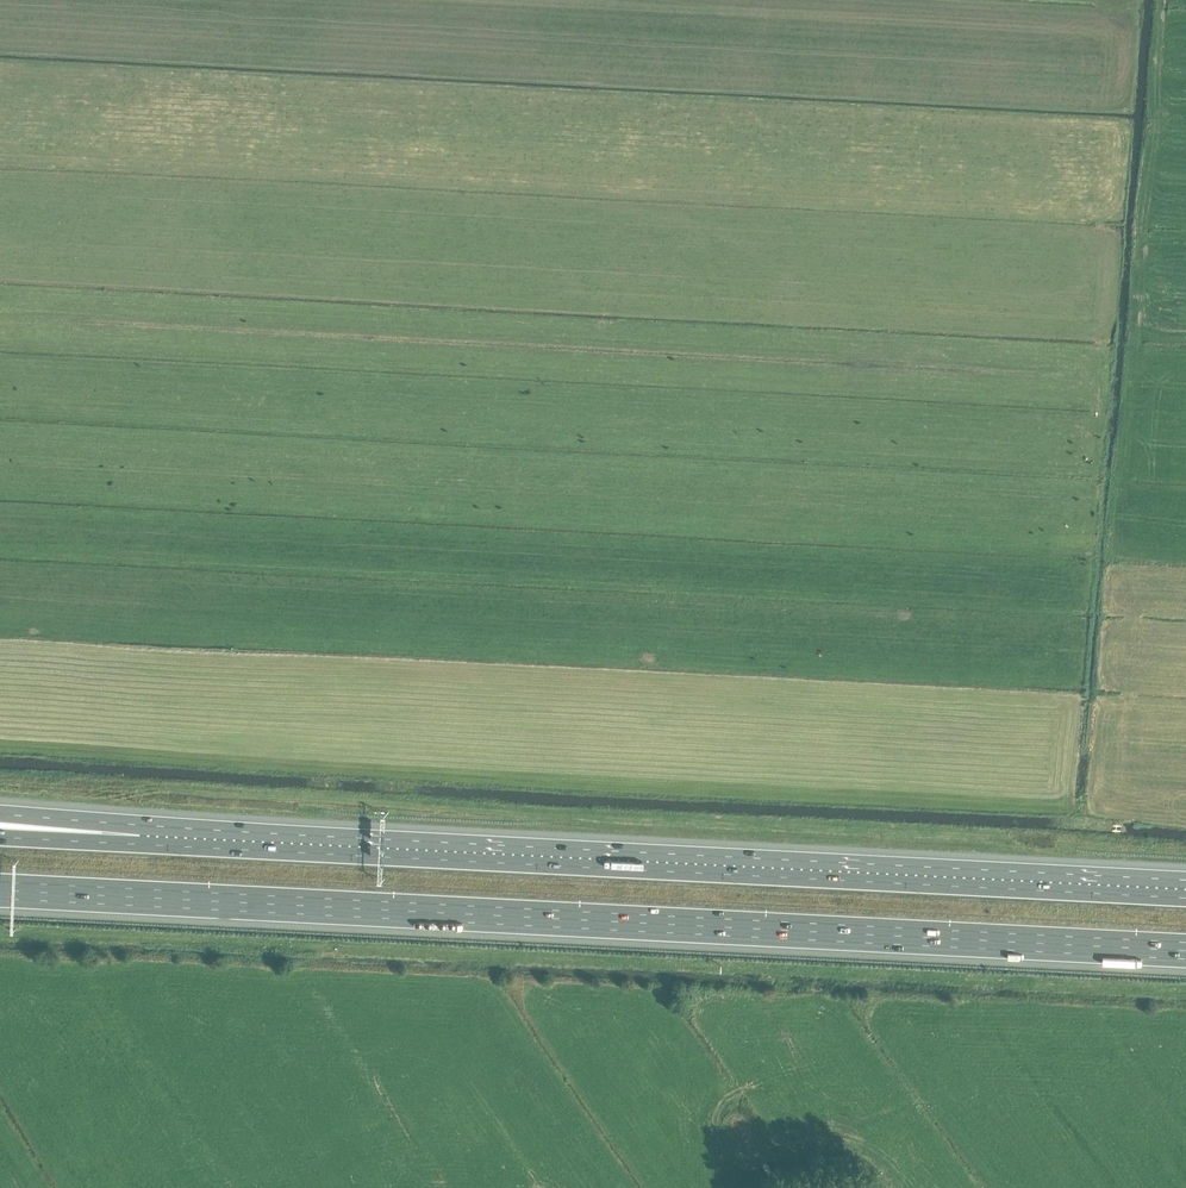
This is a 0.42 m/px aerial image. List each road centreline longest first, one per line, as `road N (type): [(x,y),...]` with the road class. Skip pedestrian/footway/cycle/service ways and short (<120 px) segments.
road 1 (motorway): [(0,888),(1185,949)]
road 2 (motorway): [(1185,888),(150,837)]
road 3 (track): [(1163,0),(1121,527)]
road 4 (motorway): [(150,837),(0,816)]
road 5 (motorway): [(150,837),(0,833)]

